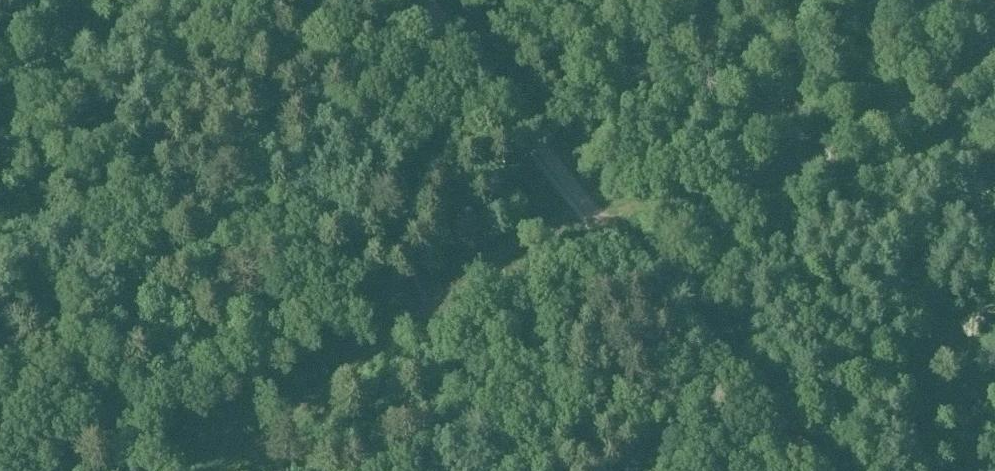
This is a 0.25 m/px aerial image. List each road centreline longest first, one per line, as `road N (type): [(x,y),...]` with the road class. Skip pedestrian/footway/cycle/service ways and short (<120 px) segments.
road 1 (track): [(223,470),(515,248),(584,216),(641,207),(856,135),(994,45)]
road 2 (track): [(427,0),(803,470)]

